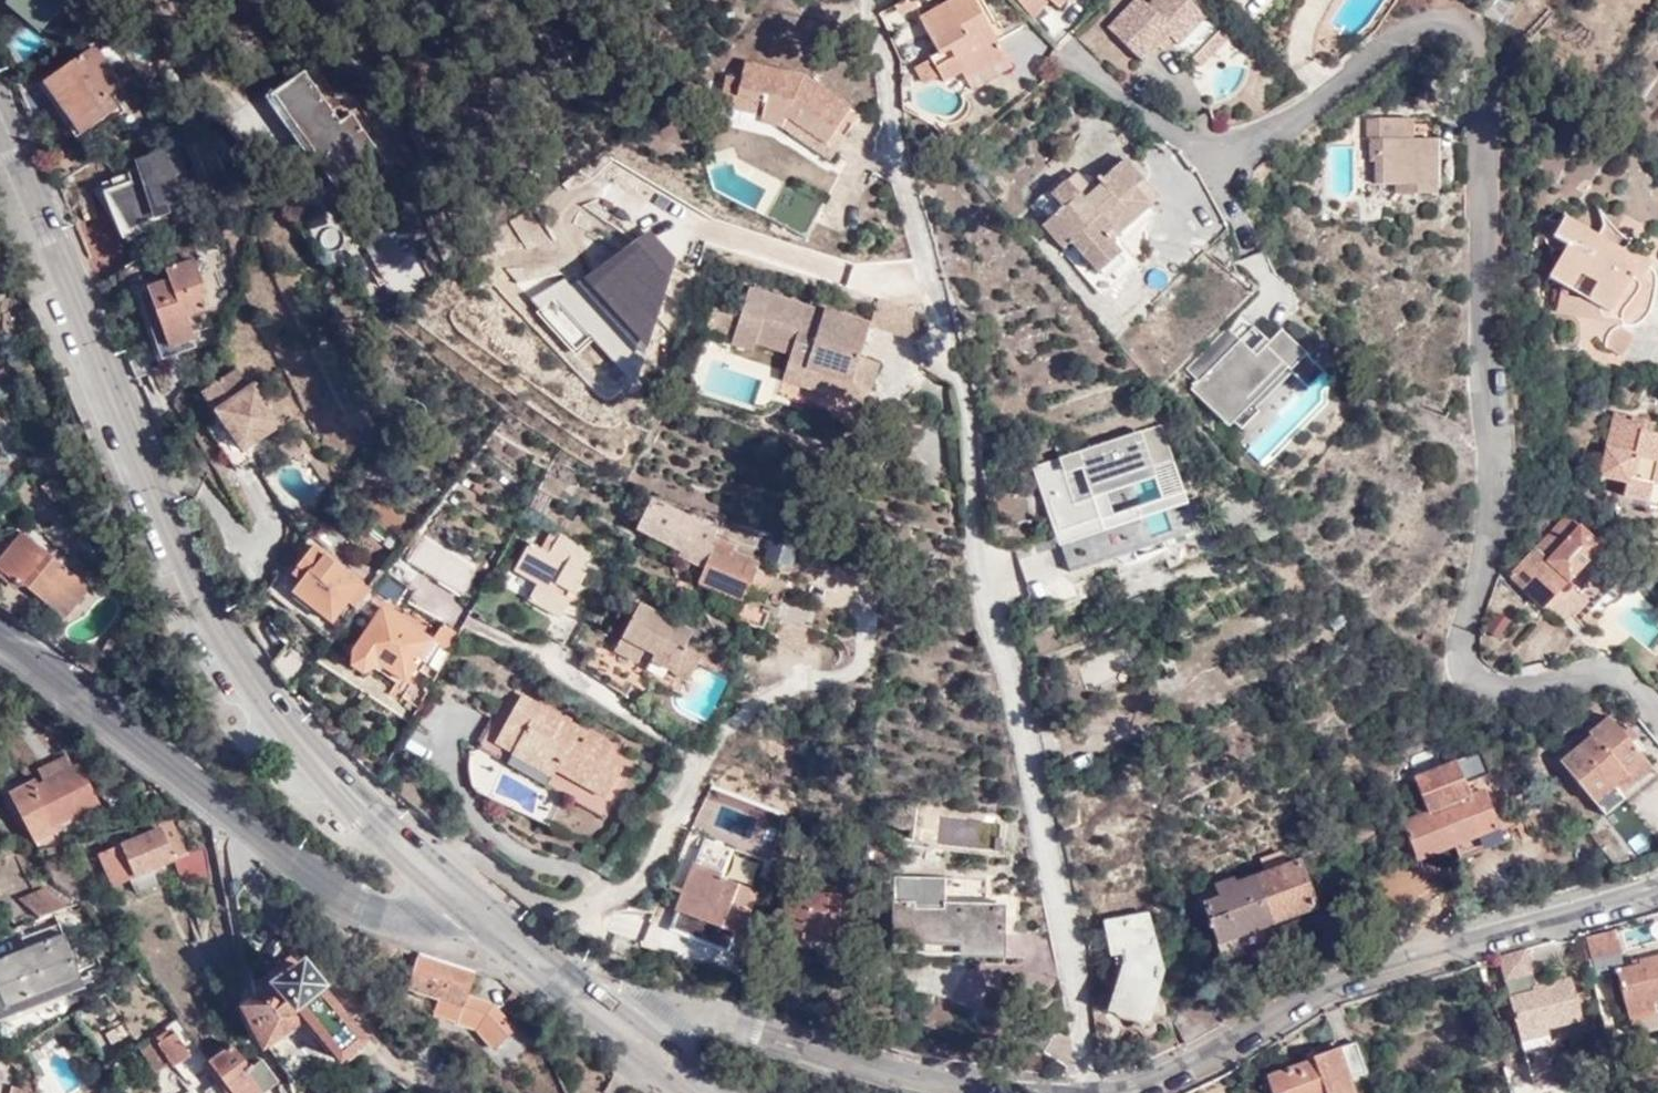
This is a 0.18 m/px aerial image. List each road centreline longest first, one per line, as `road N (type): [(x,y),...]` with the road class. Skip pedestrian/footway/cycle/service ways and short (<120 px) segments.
road 1 (secondary): [(0,123),(159,500),(229,638),(266,699),(366,813),(465,894)]
road 2 (residential): [(1657,885),(1340,983),(1117,1092)]
road 3 (tertiary): [(465,894),(431,918),(348,897),(0,638)]
road 4 (residential): [(1024,1092),(896,1073),(683,1014),(653,1017),(635,1032)]
road 5 (secondary): [(465,894),(635,1032)]

